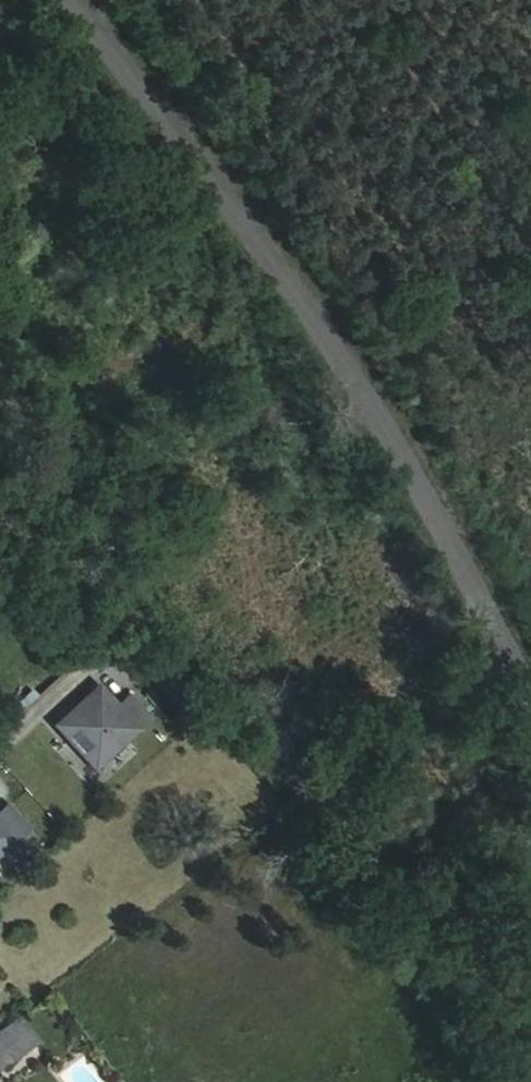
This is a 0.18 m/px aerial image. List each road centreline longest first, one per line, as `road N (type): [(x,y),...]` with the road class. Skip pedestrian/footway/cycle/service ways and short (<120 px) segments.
road 1 (tertiary): [(530,660),(433,484),(295,279),(82,0)]

